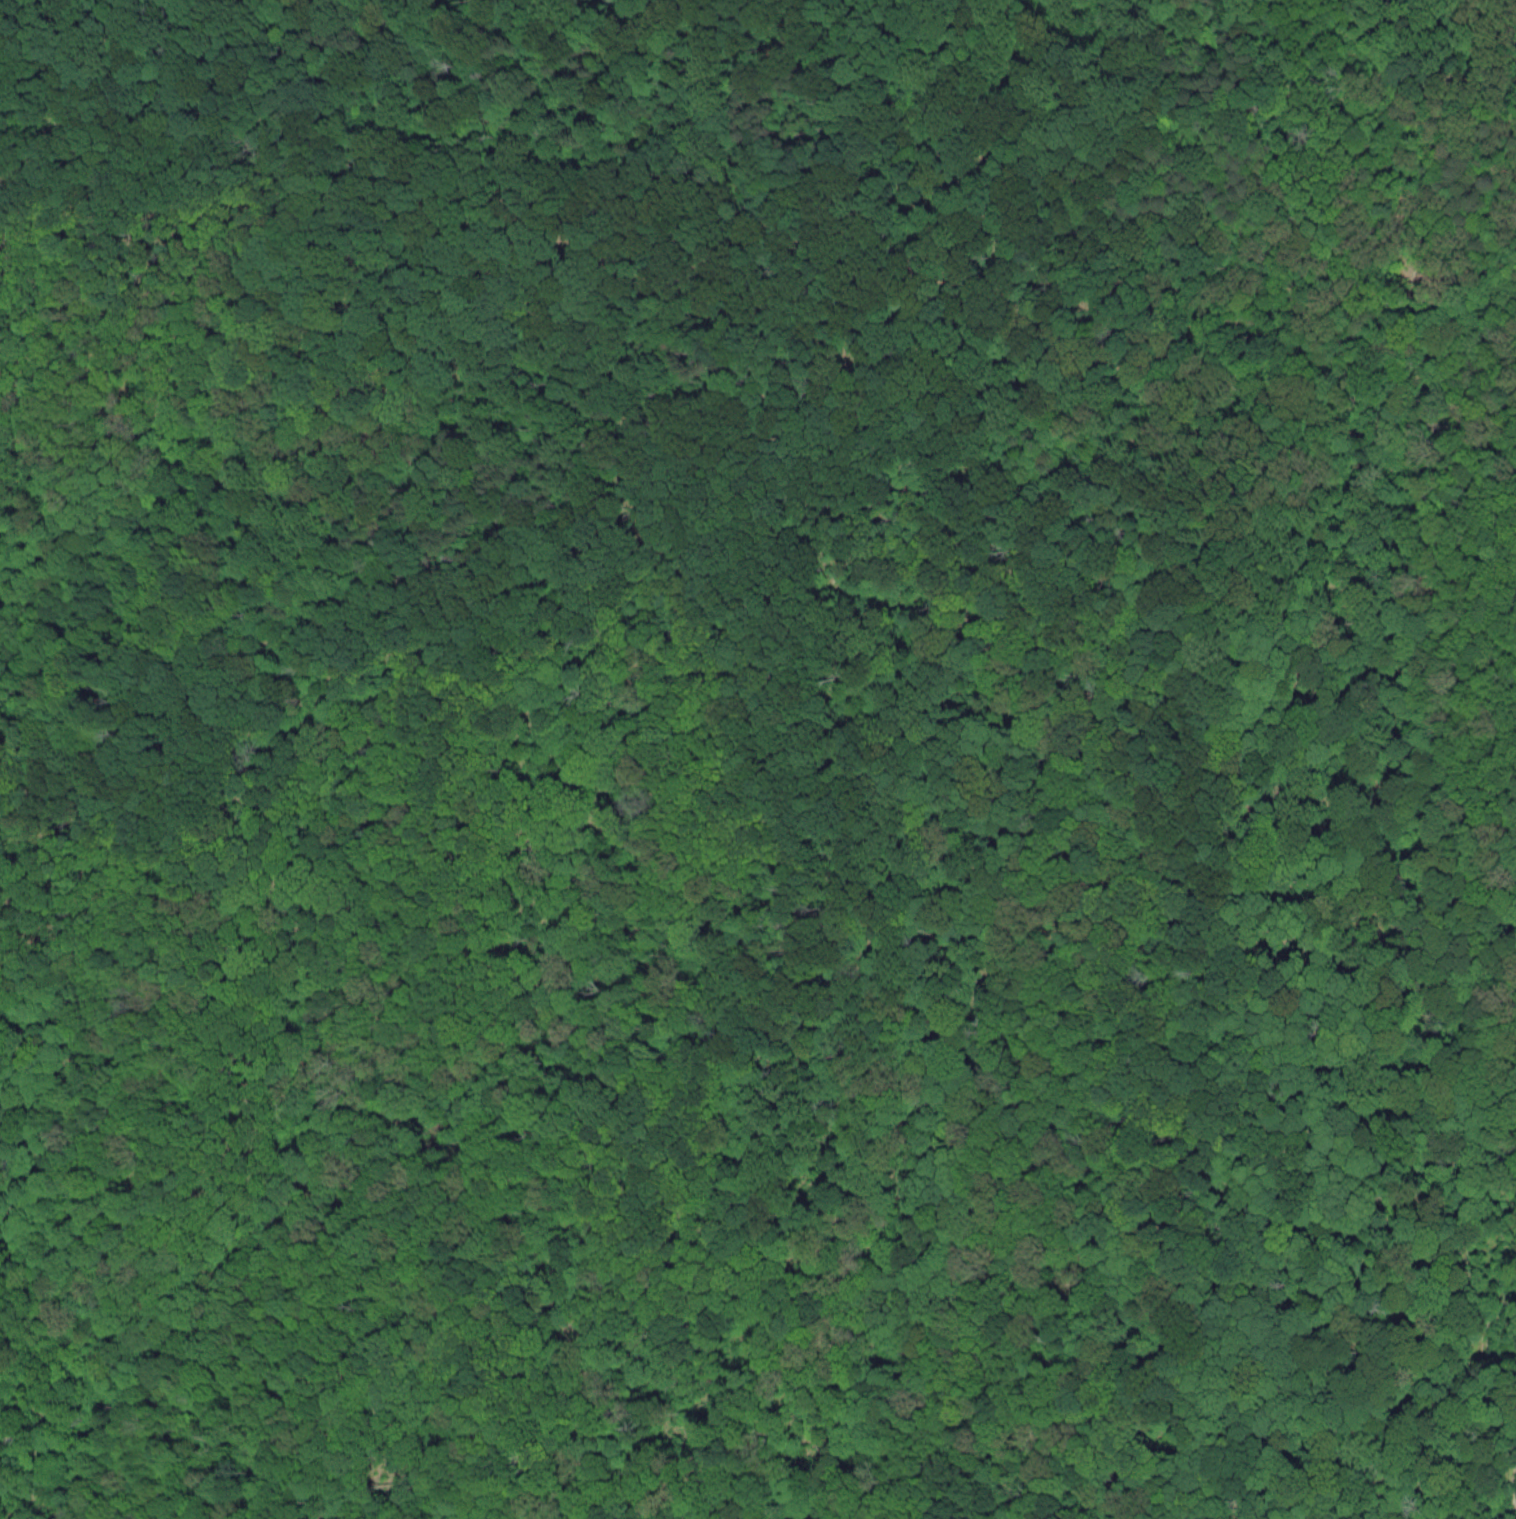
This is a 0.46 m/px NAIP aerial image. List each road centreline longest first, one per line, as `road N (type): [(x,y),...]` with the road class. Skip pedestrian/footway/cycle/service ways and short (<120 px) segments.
road 1 (track): [(0,29),(140,120),(169,128),(519,171),(742,189),(825,185)]

